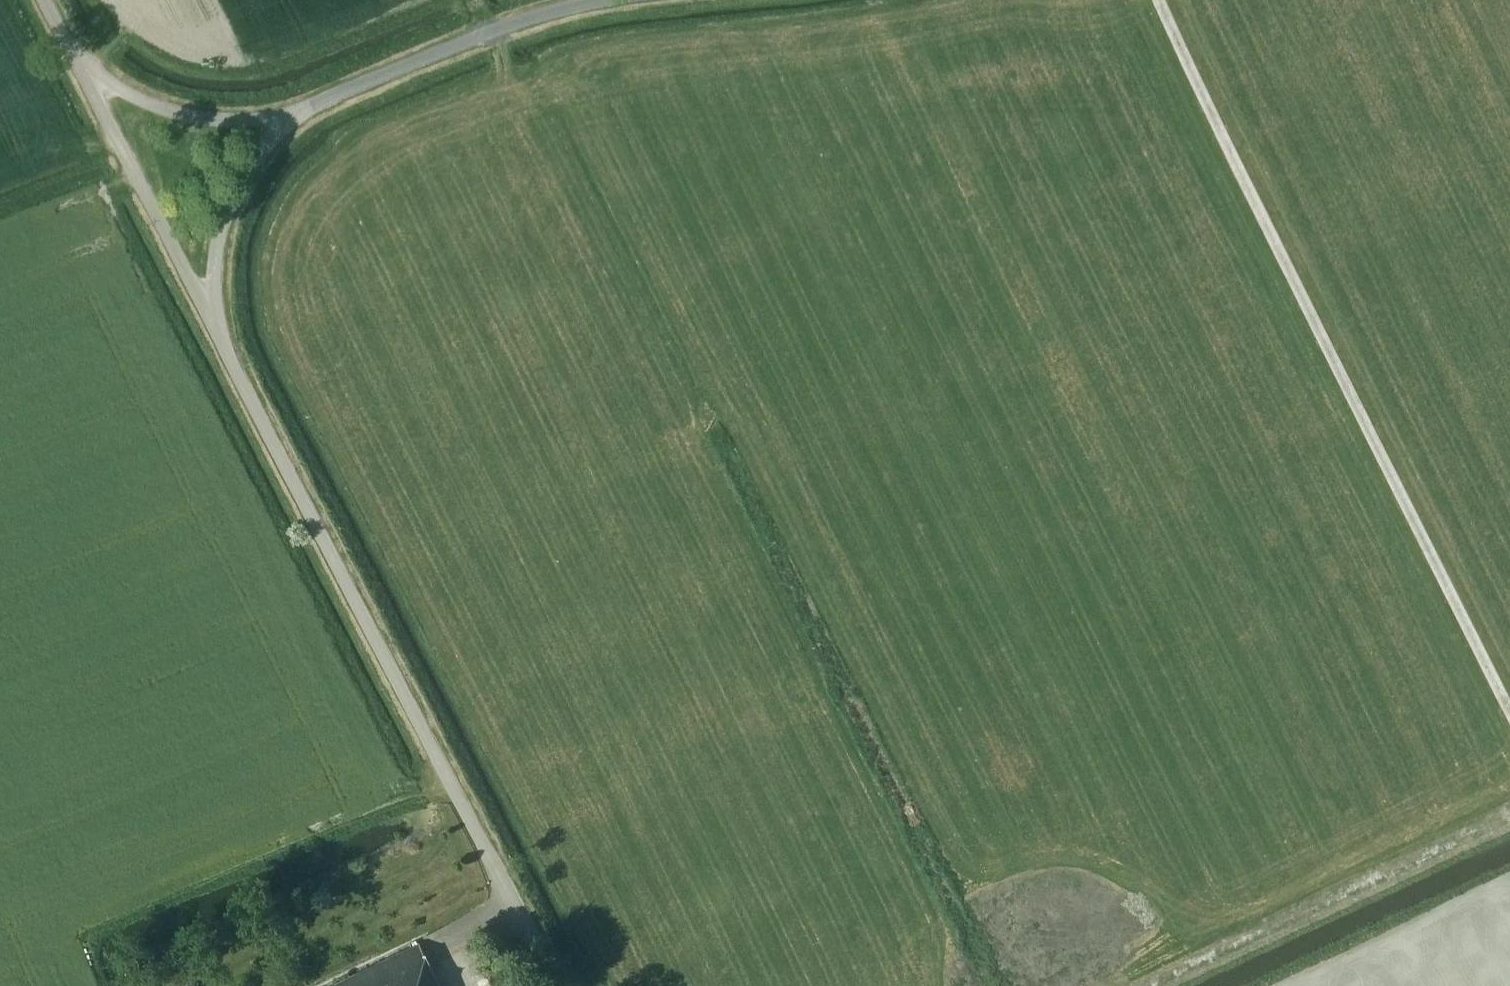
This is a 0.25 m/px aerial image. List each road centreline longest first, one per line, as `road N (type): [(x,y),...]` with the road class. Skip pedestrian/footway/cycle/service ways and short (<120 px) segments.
road 1 (track): [(1163,0),(1509,711)]
road 2 (unclassified): [(556,985),(211,316)]
road 3 (unclassified): [(290,115),(513,22),(602,0)]
road 4 (unclassified): [(211,316),(84,69)]
road 5 (unclassified): [(211,316),(227,213),(250,165),(290,115)]
road 6 (unclassified): [(290,115),(189,115),(84,69)]

